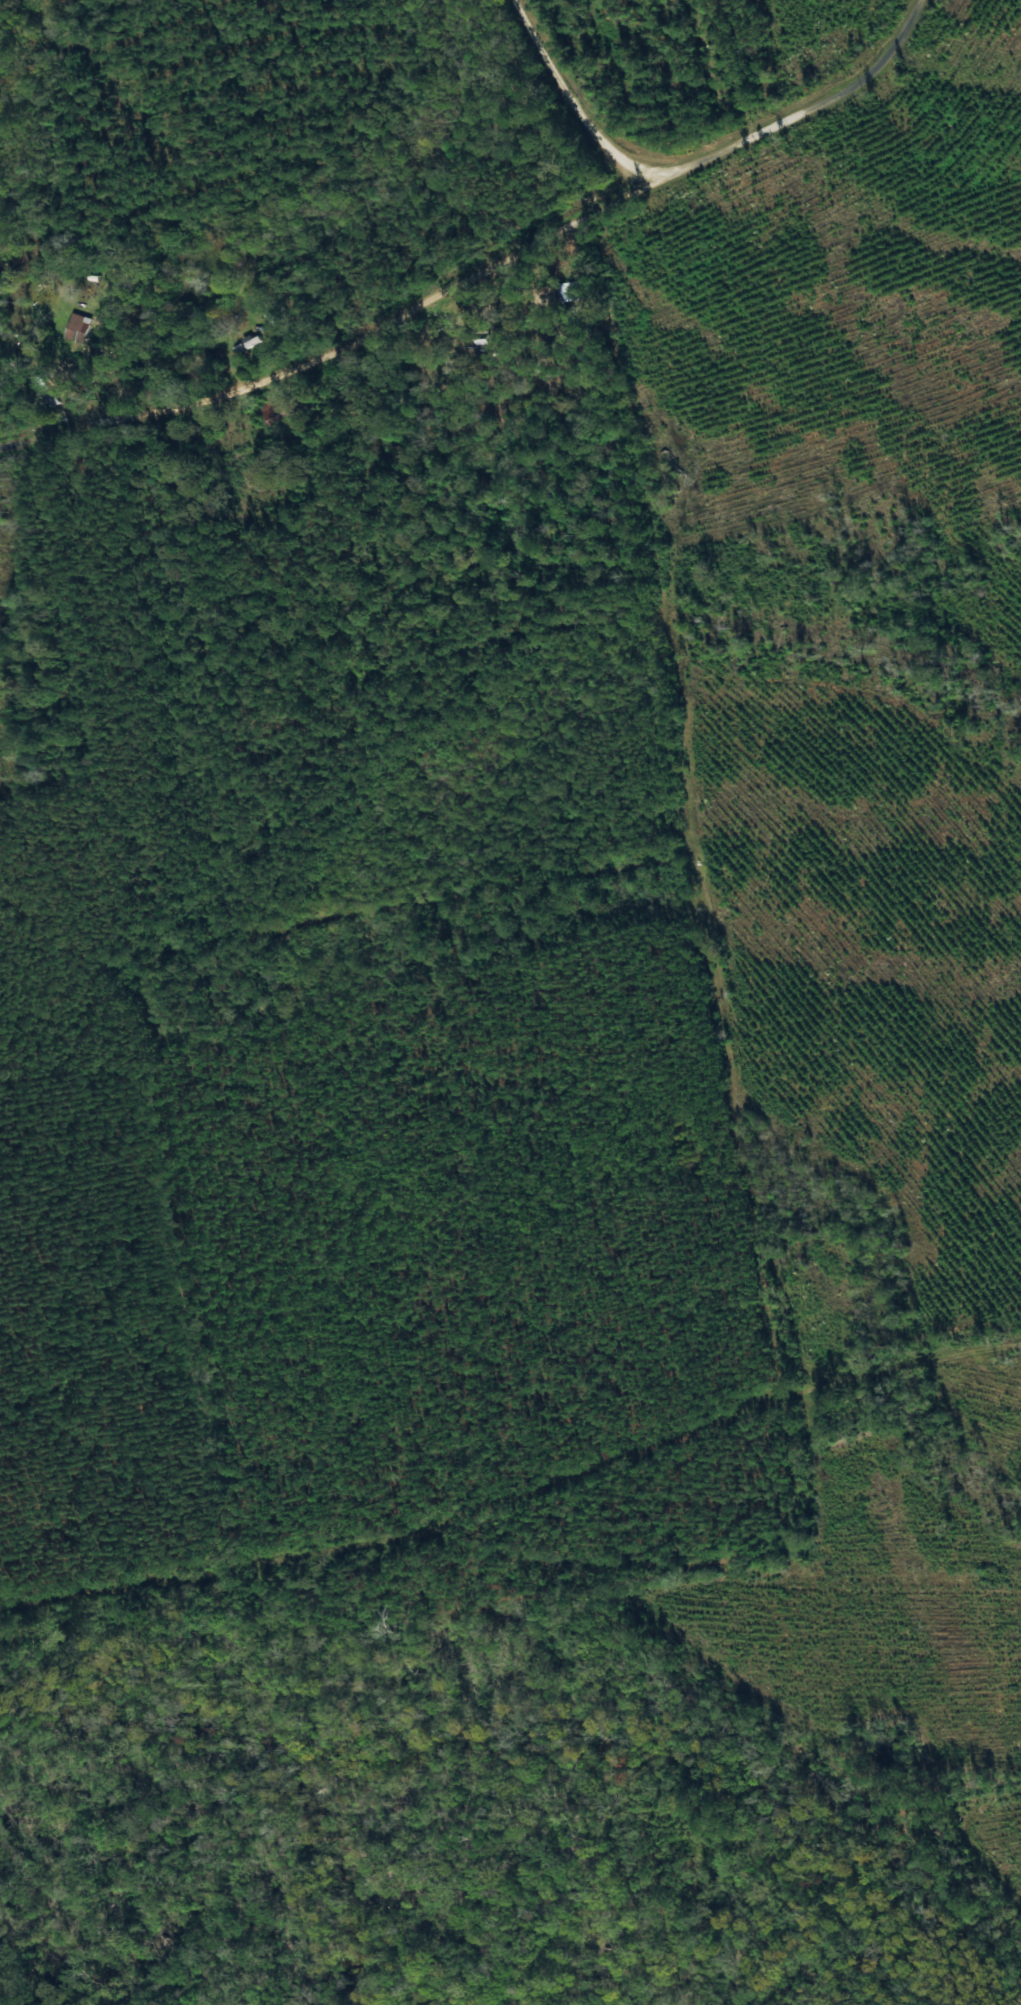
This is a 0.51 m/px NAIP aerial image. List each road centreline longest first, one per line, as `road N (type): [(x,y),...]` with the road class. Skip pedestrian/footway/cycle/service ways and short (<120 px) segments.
road 1 (residential): [(951,0),(861,98),(205,386),(0,445)]
road 2 (residential): [(1020,1347),(861,1383),(120,1601),(0,1622)]
road 3 (residential): [(1020,1792),(719,1840)]

